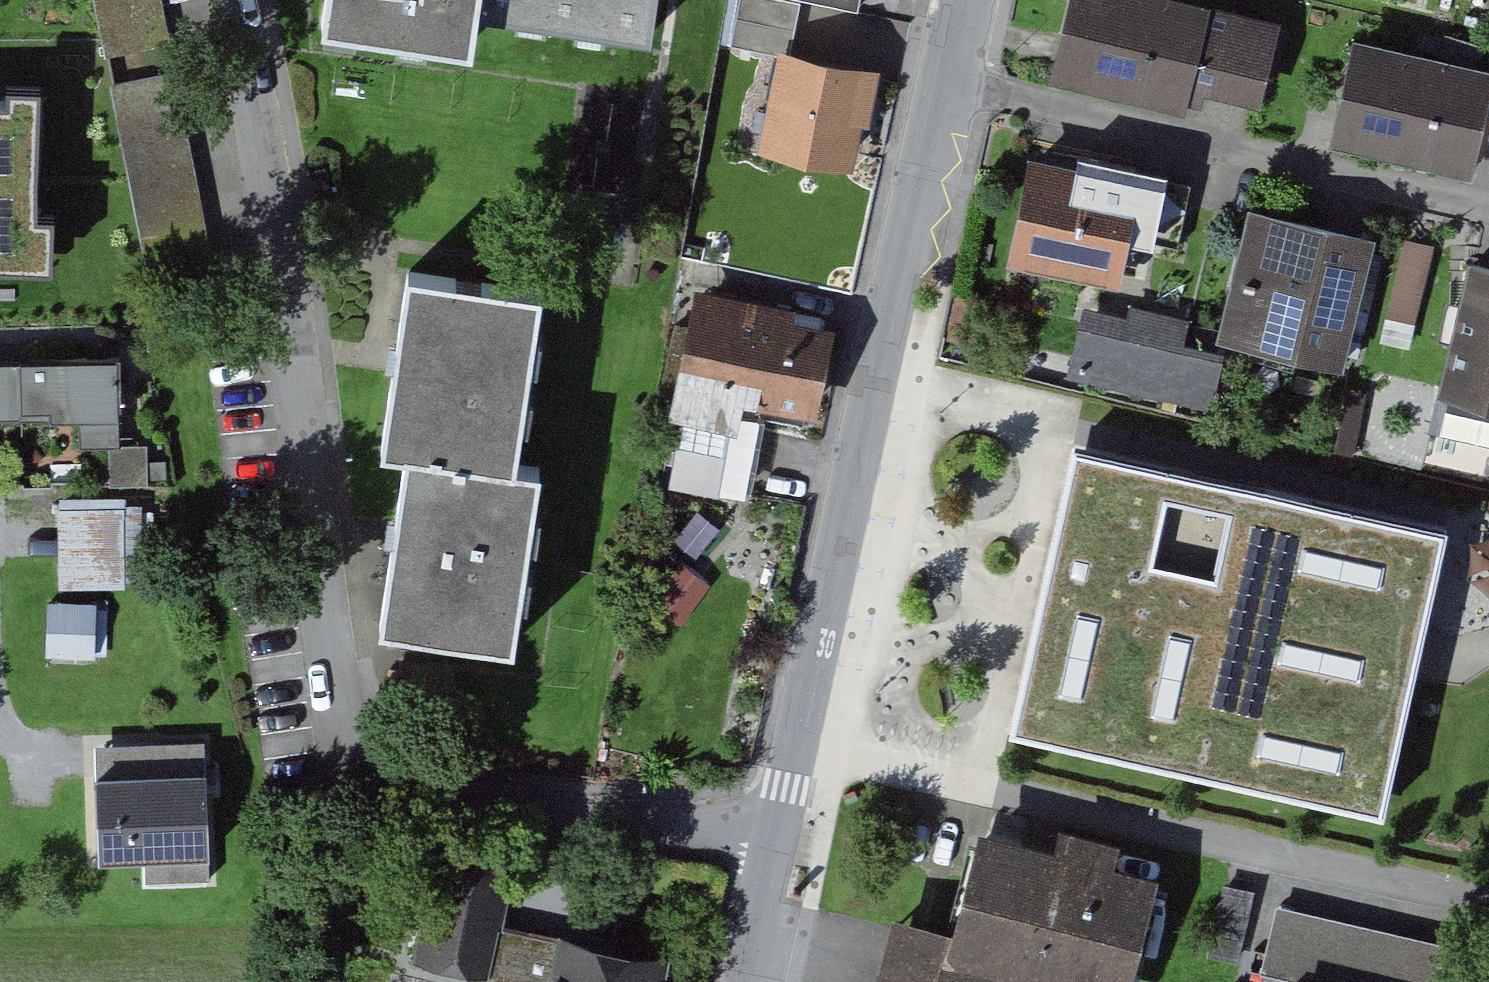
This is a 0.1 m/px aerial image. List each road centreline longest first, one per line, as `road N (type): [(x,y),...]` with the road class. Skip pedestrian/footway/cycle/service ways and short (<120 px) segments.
road 1 (residential): [(236,0),(358,722),(405,767),(510,801),(789,845)]
road 2 (residential): [(1488,891),(812,742)]
road 3 (residential): [(812,742),(952,80)]
road 4 (residential): [(952,80),(1488,204)]
road 5 (residential): [(762,981),(789,845)]

